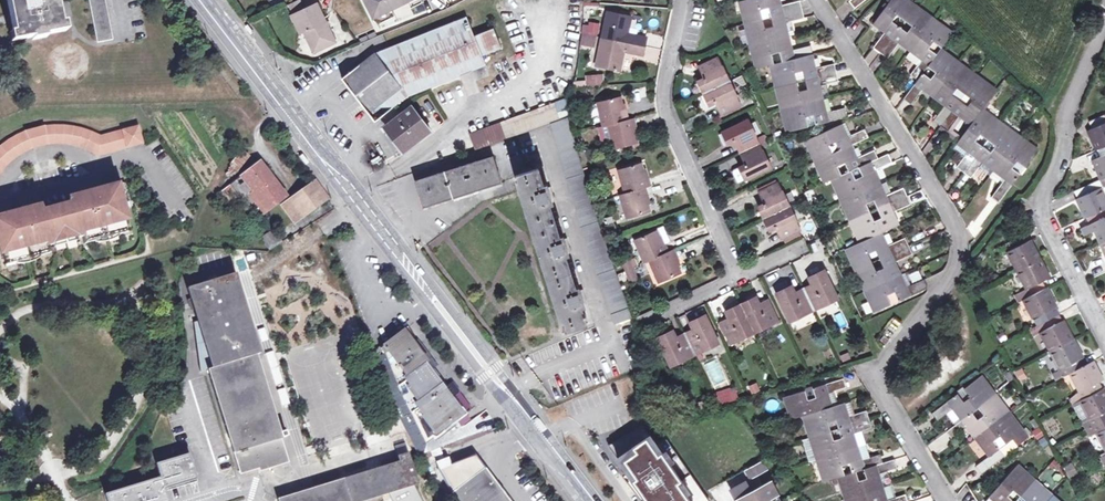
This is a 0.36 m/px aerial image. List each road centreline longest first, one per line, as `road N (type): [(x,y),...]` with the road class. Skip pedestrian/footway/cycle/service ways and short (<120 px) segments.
road 1 (secondary): [(588,500),(207,0)]
road 2 (residential): [(817,0),(957,228),(958,263),(874,376),(947,500)]
road 3 (residential): [(1074,95),(1068,137),(1041,209),(1104,338)]

